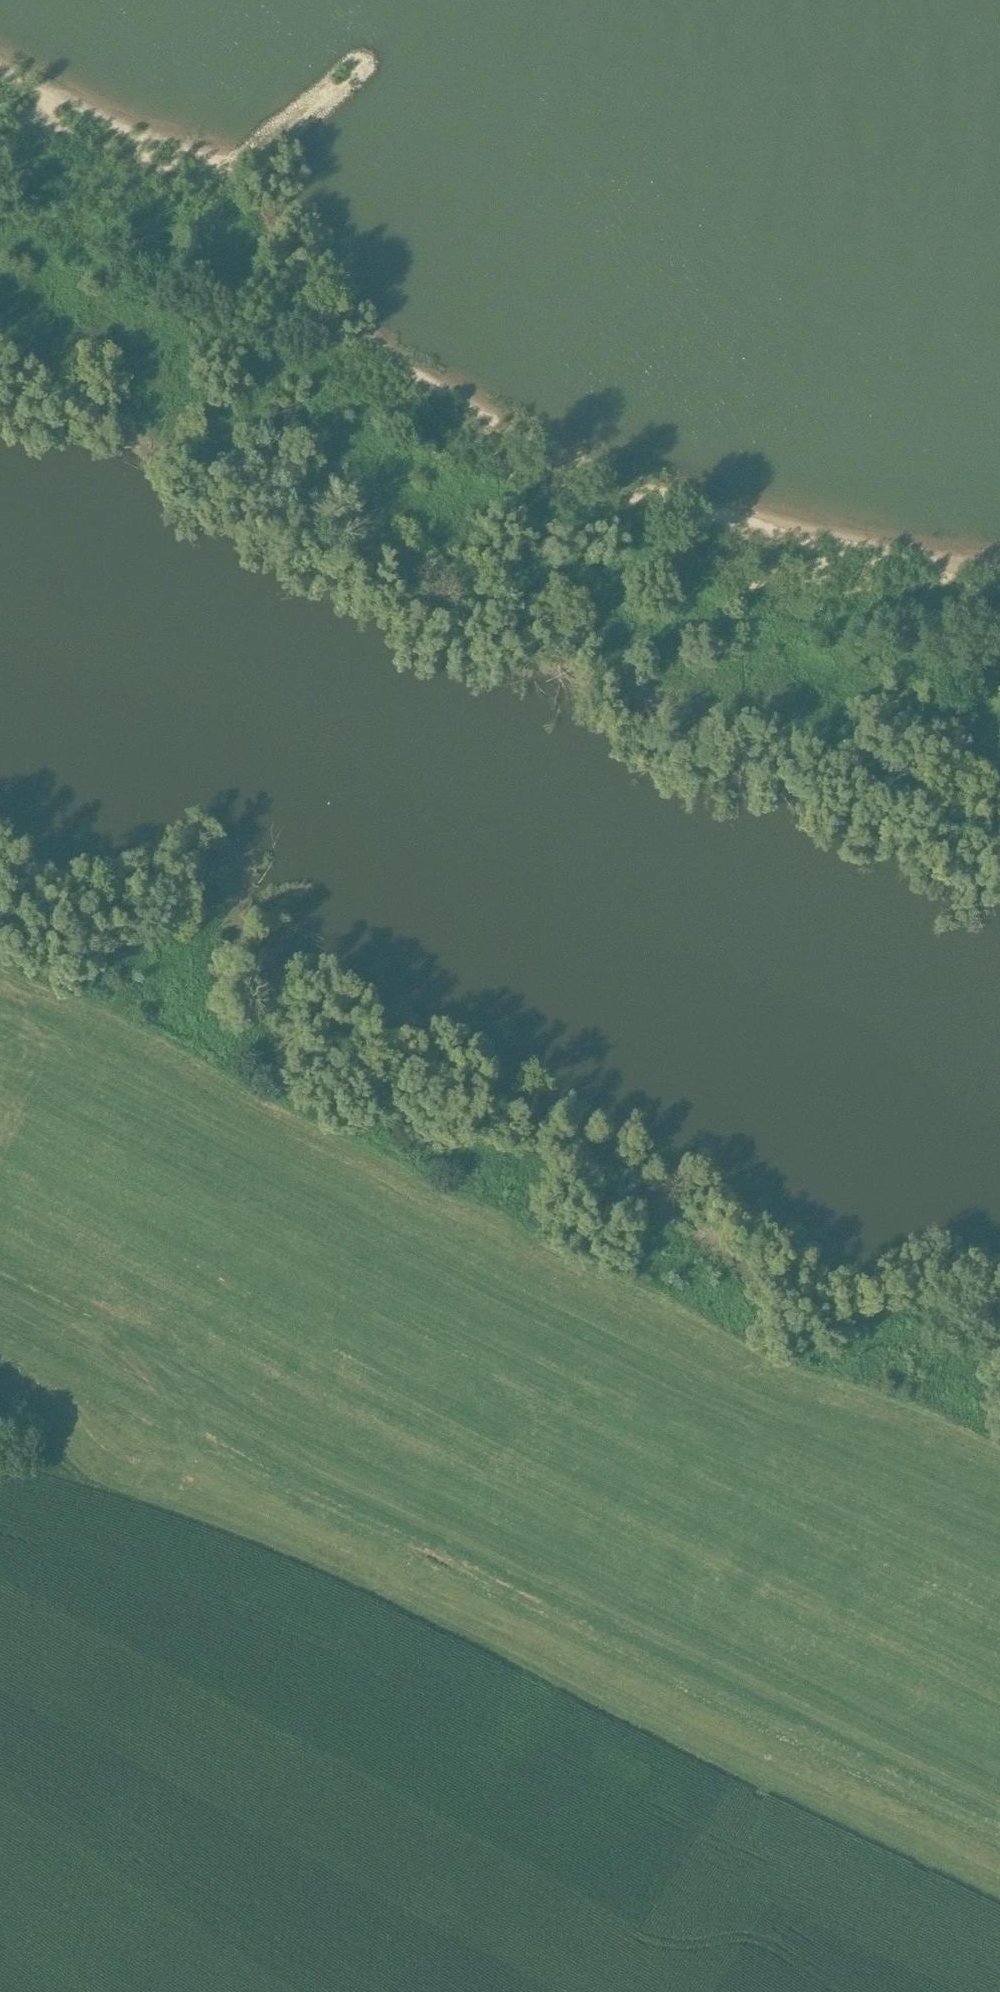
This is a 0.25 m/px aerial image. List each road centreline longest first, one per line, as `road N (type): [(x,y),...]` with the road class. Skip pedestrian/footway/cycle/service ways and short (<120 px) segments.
road 1 (track): [(114,1331),(0,1272)]

